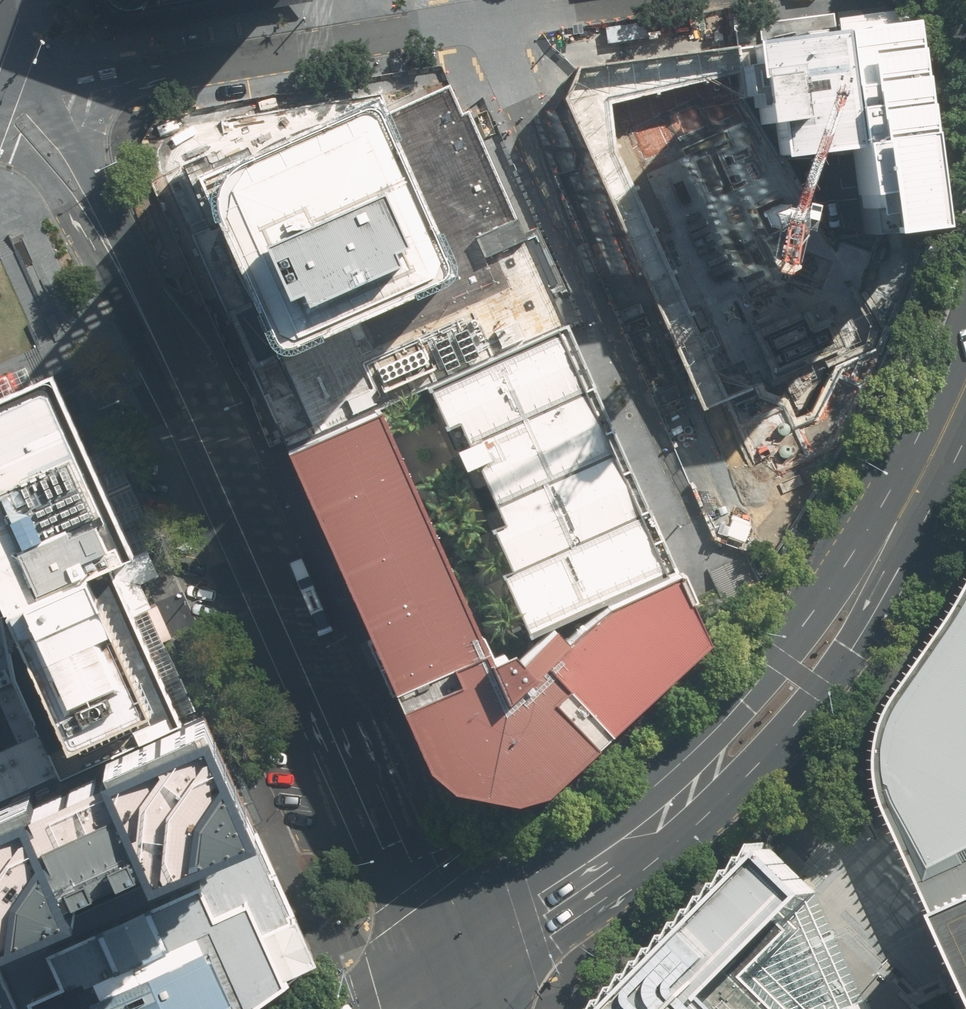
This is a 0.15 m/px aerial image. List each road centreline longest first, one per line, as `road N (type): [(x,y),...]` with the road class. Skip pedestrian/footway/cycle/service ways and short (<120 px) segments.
road 1 (residential): [(122,269),(446,987)]
road 2 (residential): [(697,511),(482,20)]
road 3 (secondary): [(893,544),(877,606),(826,694),(751,770),(646,834)]
road 4 (secondary): [(646,834),(707,738),(824,591),(893,544)]
road 5 (residential): [(482,20),(155,73)]
road 6 (secondary): [(446,987),(646,834)]
road 7 (unclassified): [(122,269),(0,130)]
road 8 (secondary): [(893,544),(965,394)]
road 9 (residential): [(16,76),(155,73)]
road 10 (residential): [(615,0),(482,20)]
road 11 (residential): [(155,73),(102,118),(94,180)]
road 12 (unclassified): [(16,76),(94,180)]

